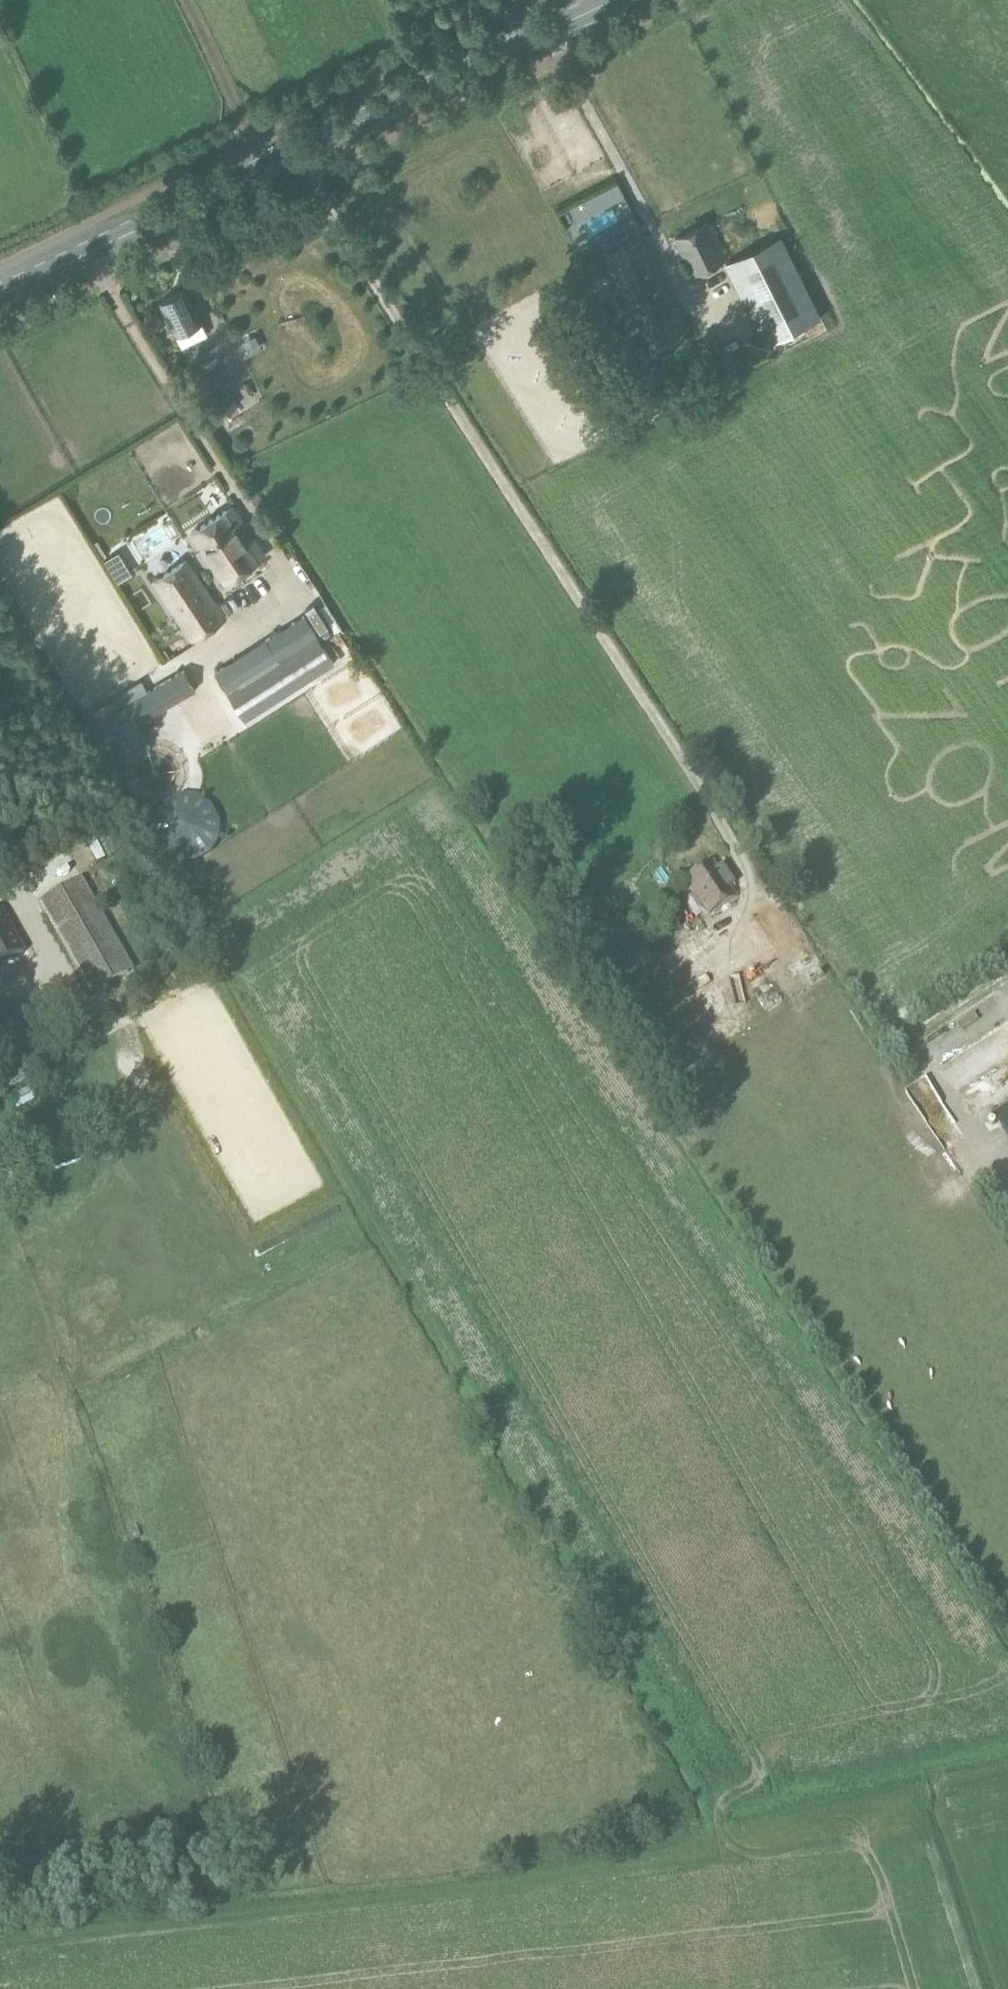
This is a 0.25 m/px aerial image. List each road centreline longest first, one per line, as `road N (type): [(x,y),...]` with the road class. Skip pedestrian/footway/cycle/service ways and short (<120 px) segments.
road 1 (secondary): [(0,304),(618,0)]

